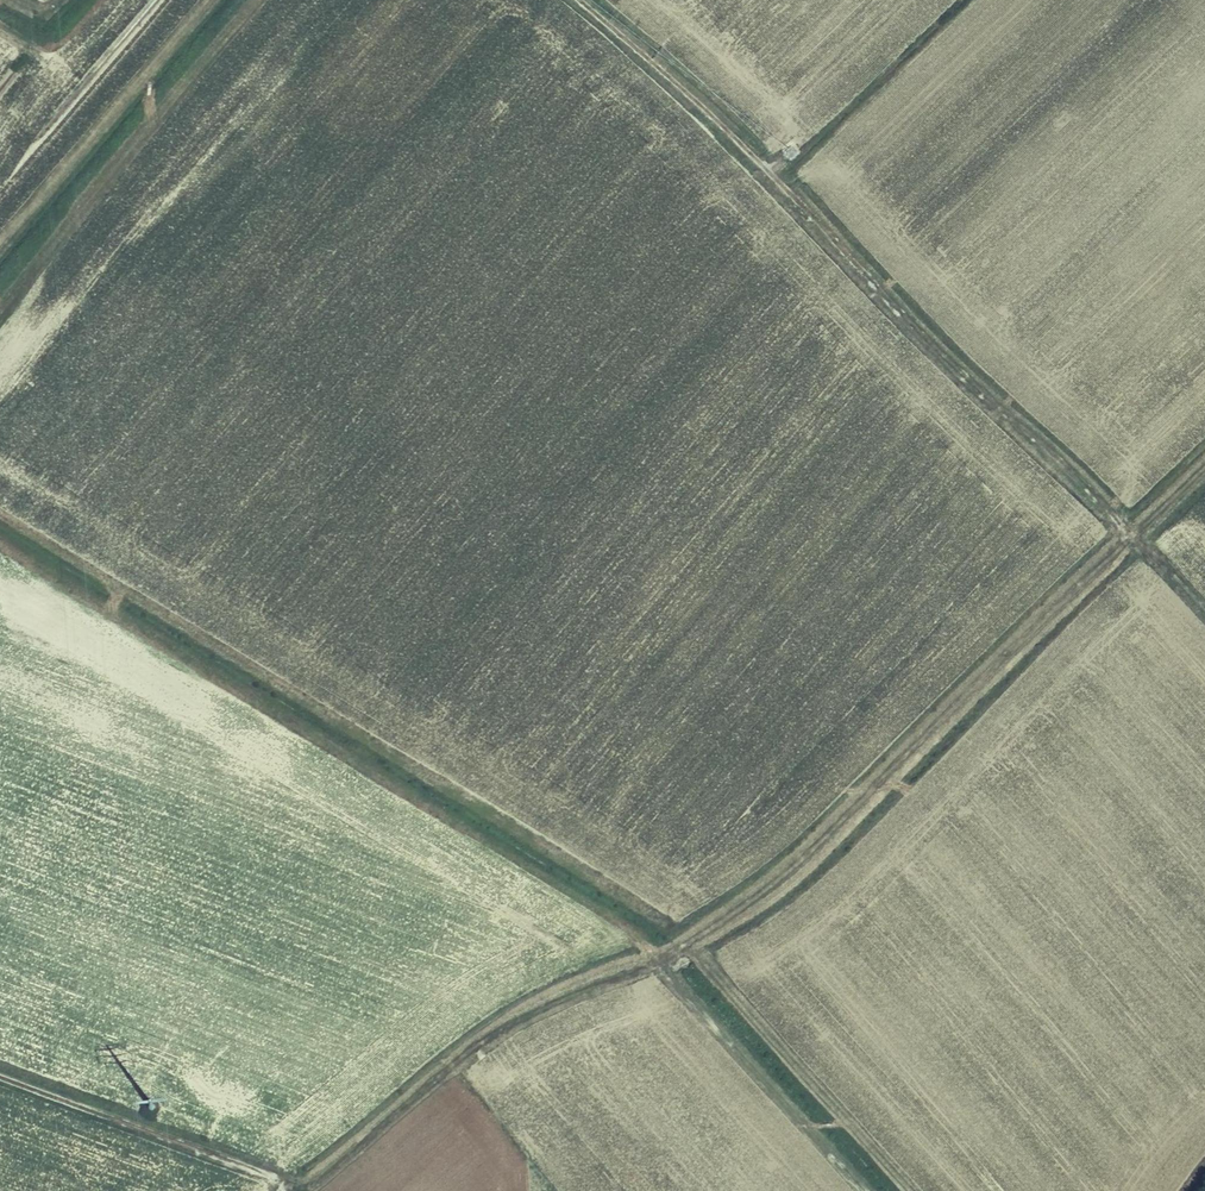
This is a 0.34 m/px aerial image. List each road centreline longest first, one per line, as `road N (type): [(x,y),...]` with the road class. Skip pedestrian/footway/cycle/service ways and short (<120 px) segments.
road 1 (track): [(292,1190),(475,1045),(567,991),(675,946),(757,895),(863,806),(1128,533)]
road 2 (track): [(1204,615),(747,151),(579,0)]
road 3 (track): [(286,1190),(279,1174),(0,1078)]

